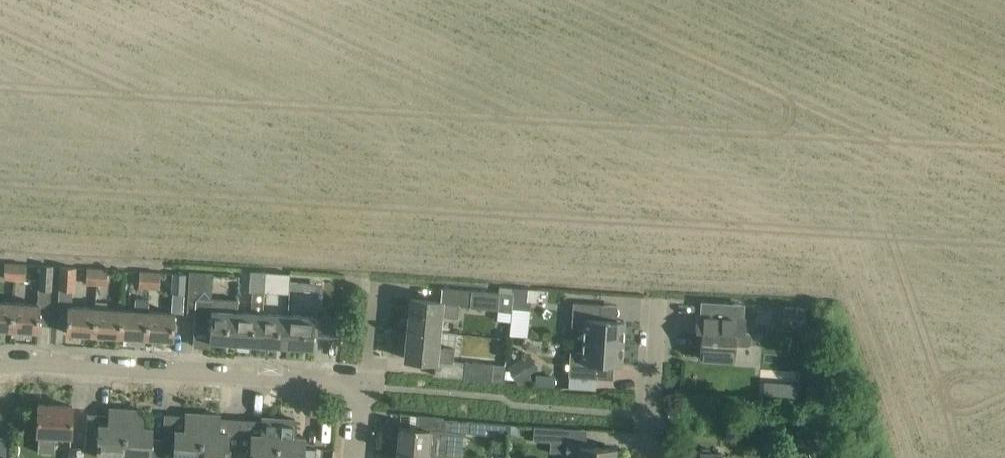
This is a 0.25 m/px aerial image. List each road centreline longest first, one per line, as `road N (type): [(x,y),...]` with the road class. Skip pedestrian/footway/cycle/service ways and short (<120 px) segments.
road 1 (residential): [(0,365),(17,359),(364,384)]
road 2 (residential): [(650,457),(659,305)]

